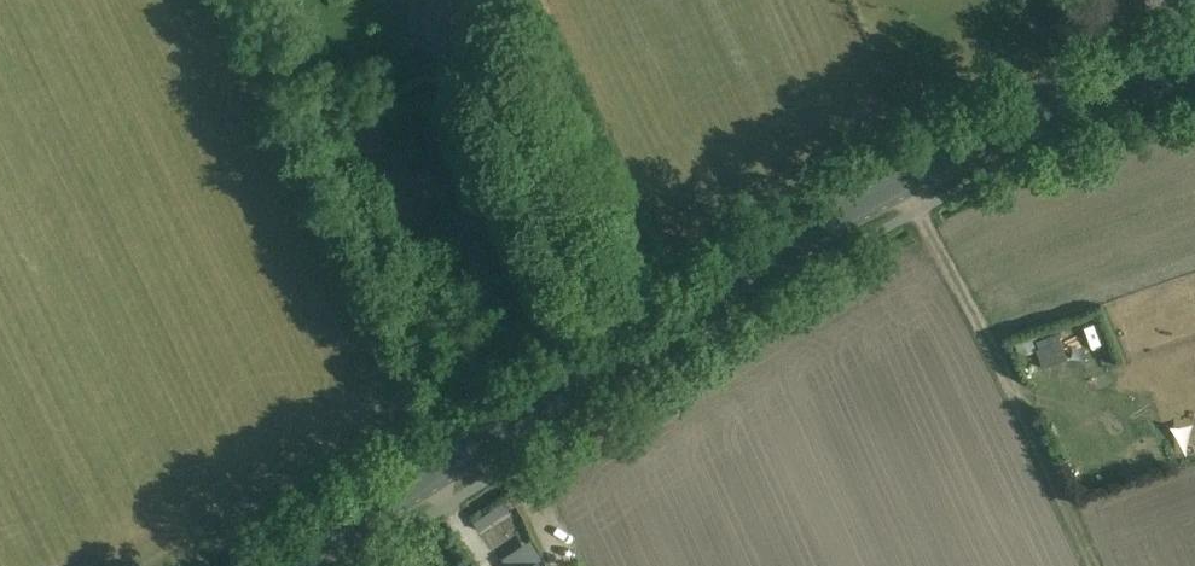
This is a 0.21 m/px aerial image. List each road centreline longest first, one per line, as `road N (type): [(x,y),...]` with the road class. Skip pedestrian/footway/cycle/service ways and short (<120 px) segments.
road 1 (secondary): [(300,565),(844,218),(962,154),(1194,64)]

